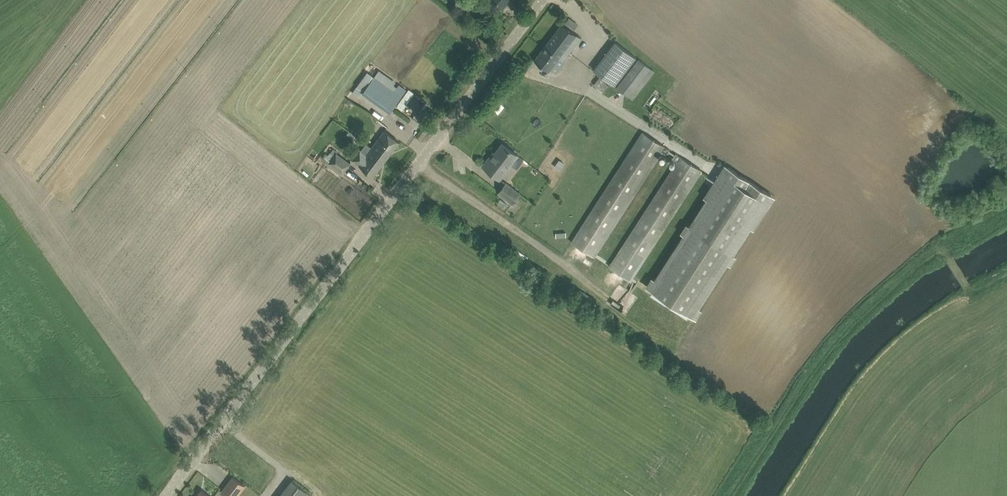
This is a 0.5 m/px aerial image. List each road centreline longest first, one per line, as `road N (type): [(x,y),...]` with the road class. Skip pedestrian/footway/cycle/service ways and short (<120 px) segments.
road 1 (unclassified): [(167,495),(541,0)]
road 2 (track): [(735,495),(835,342),(896,284),(941,252),(967,286)]

